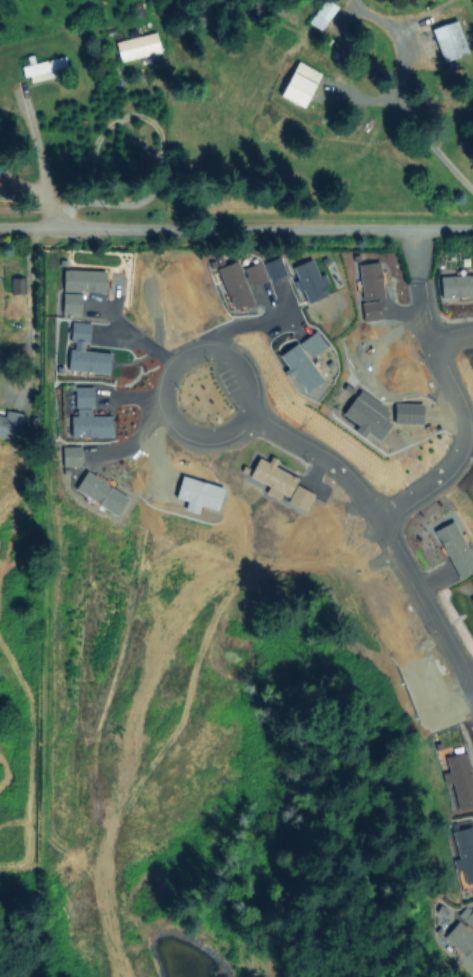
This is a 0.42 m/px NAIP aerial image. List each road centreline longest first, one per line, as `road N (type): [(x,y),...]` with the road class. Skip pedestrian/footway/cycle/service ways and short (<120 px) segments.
road 1 (residential): [(408,233),(429,353),(461,432),(454,458),(380,518),(472,706)]
road 2 (residential): [(255,422),(256,385),(242,367),(211,359),(177,377),(172,412),(196,436),(226,439),(255,422)]
road 3 (residential): [(380,518),(319,458),(255,422)]

